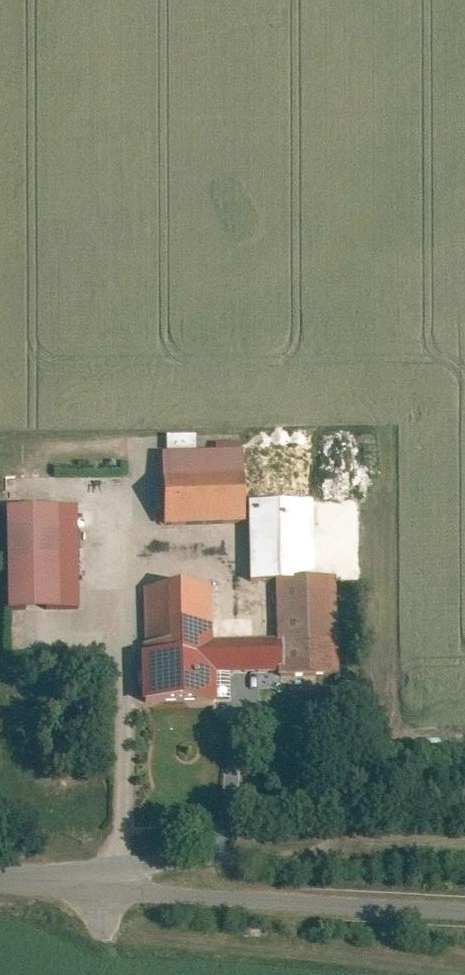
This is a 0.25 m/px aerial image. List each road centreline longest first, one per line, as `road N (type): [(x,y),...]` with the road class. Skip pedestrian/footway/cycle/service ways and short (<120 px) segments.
road 1 (residential): [(464,913),(0,880)]

